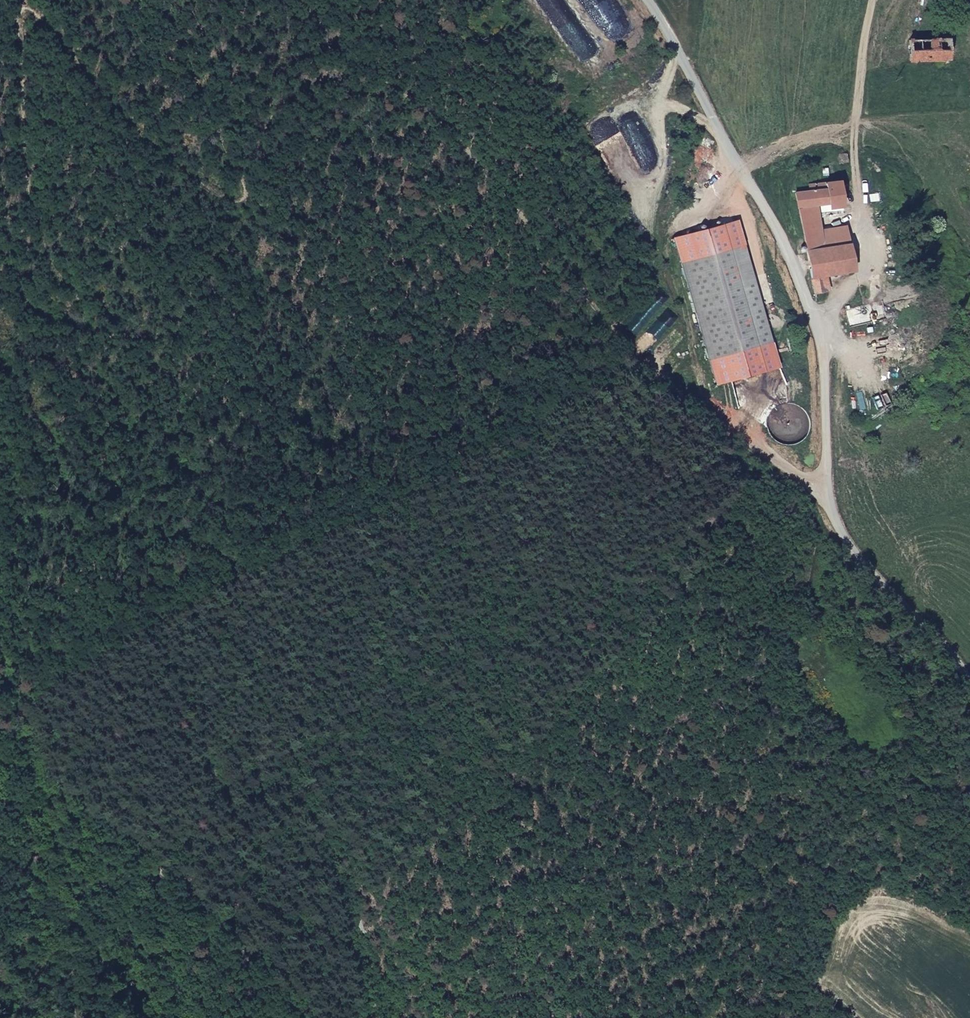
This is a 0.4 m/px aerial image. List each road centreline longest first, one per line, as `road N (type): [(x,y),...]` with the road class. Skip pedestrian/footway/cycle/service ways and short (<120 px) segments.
road 1 (unclassified): [(644,0),(814,312),(832,525),(969,682)]
road 2 (track): [(70,1017),(68,940),(19,826),(18,795),(83,813),(157,867),(298,1017)]
road 3 (track): [(295,0),(332,41),(474,159),(628,357),(669,389),(699,388)]
road 4 (track): [(827,495),(731,431),(699,388),(673,261),(714,158),(705,128),(669,93),(679,59)]
road 5 (track): [(814,312),(854,291),(871,269),(855,148),(873,0)]
road 6 (track): [(789,474),(797,420),(742,207),(744,174)]

